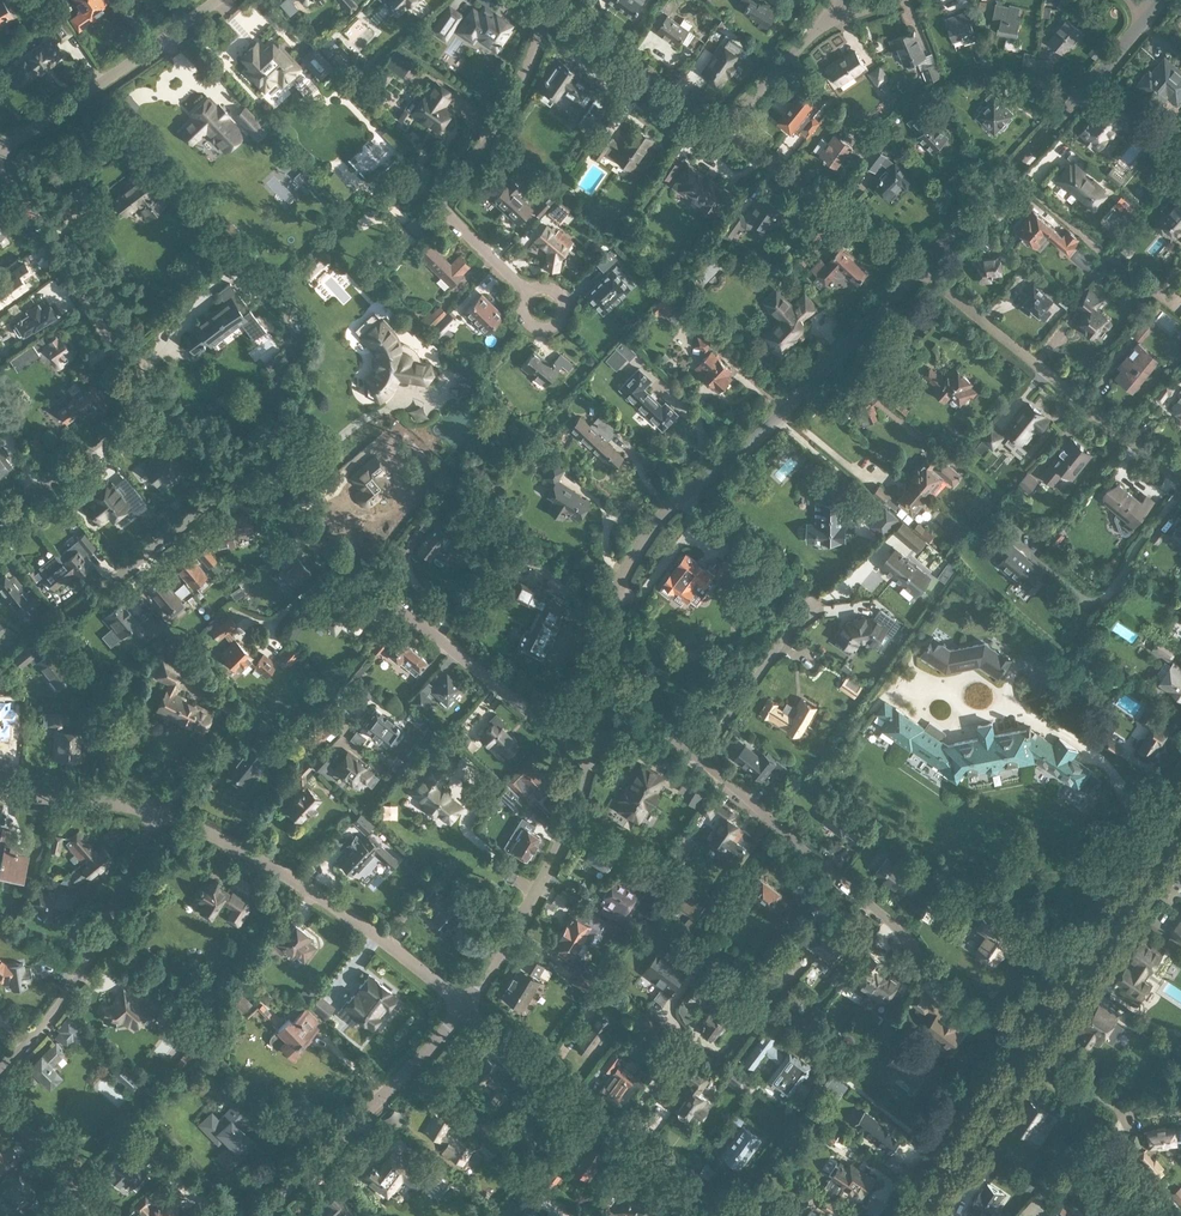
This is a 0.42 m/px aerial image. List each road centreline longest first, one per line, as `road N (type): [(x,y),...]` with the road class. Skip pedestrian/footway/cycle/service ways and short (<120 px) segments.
road 1 (residential): [(607,717),(619,565),(632,538),(832,361),(912,270)]
road 2 (residential): [(592,770),(240,479)]
road 3 (residential): [(1030,1045),(939,974),(908,928),(698,765)]
road 4 (residential): [(463,1007),(278,870),(155,813)]
road 5 (residential): [(1180,481),(912,270)]
road 6 (residential): [(520,288),(443,207),(519,90),(553,8)]
road 7 (residential): [(724,1215),(463,1007)]
road 8 (residential): [(907,683),(950,704),(1021,699),(1127,795),(1176,825)]
road 9 (residential): [(0,1071),(75,980),(155,813)]
road 10 (residential): [(261,1215),(385,1098),(463,1007)]
road 11 (residential): [(155,401),(0,158)]
road 12 (residential): [(463,1007),(503,949),(592,770)]
road 13 (secondary): [(1030,1045),(1176,825)]
road 14 (residential): [(0,151),(211,0)]
road 15 (residential): [(53,622),(240,479)]
road 16 (residential): [(912,270),(726,136)]
road 17 (residential): [(1012,166),(1158,0)]
road 18 (residential): [(1180,308),(1012,166)]
road 19 (residential): [(726,136),(553,8)]
road 20 (secondary): [(914,1215),(1030,1045)]
road 21 (residential): [(0,521),(155,401)]
road 22 (residential): [(698,765),(812,608)]
road 23 (residential): [(155,813),(0,795)]
road 24 (residential): [(103,1215),(0,1102)]
road 25 (residential): [(726,136),(818,16)]
road 26 (residential): [(912,270),(1012,166)]

